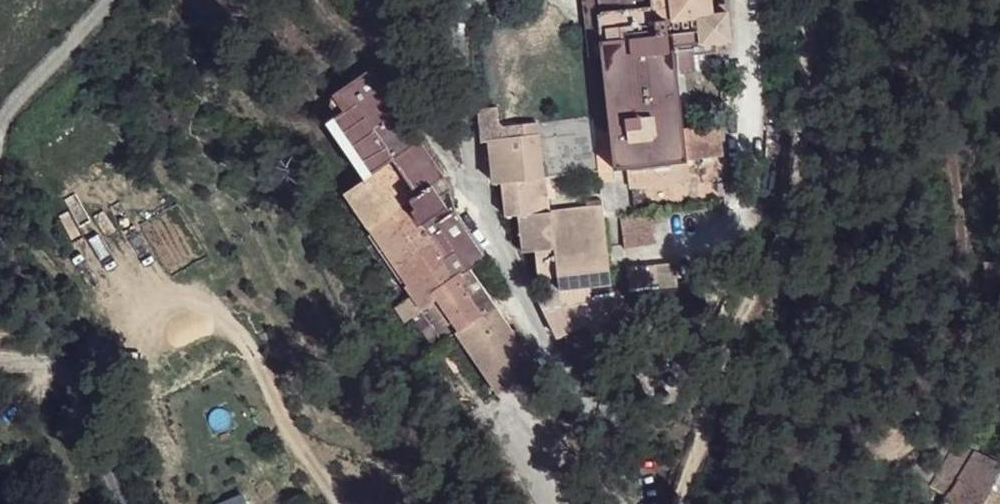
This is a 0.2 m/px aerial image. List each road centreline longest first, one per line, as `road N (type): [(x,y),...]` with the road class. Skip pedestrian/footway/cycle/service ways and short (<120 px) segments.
road 1 (residential): [(639,503),(644,466),(458,191),(439,0)]
road 2 (residential): [(117,503),(40,282),(0,221)]

